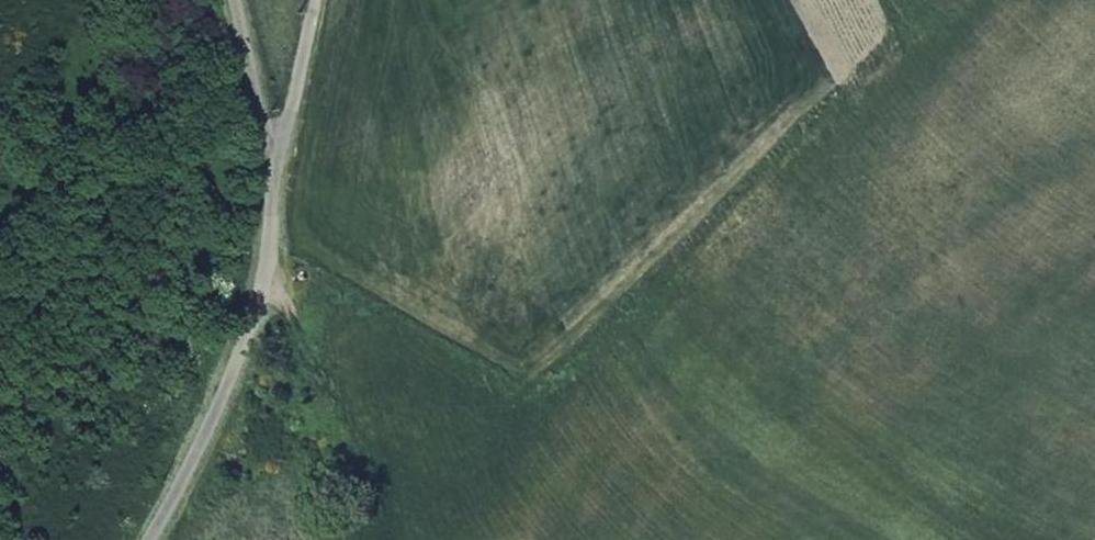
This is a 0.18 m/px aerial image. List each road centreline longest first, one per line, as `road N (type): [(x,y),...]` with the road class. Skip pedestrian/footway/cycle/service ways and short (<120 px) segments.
road 1 (residential): [(152,539),(222,396),(268,259),(272,194),(234,0)]

